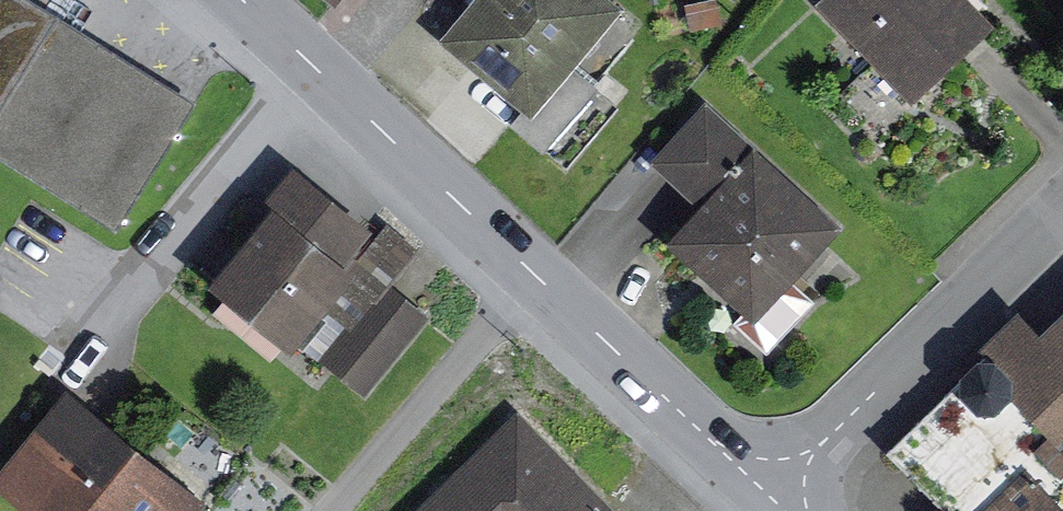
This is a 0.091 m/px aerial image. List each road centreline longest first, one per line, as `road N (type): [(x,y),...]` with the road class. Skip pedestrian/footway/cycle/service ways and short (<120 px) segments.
road 1 (residential): [(241,0),(774,494)]
road 2 (residential): [(1062,217),(774,494)]

